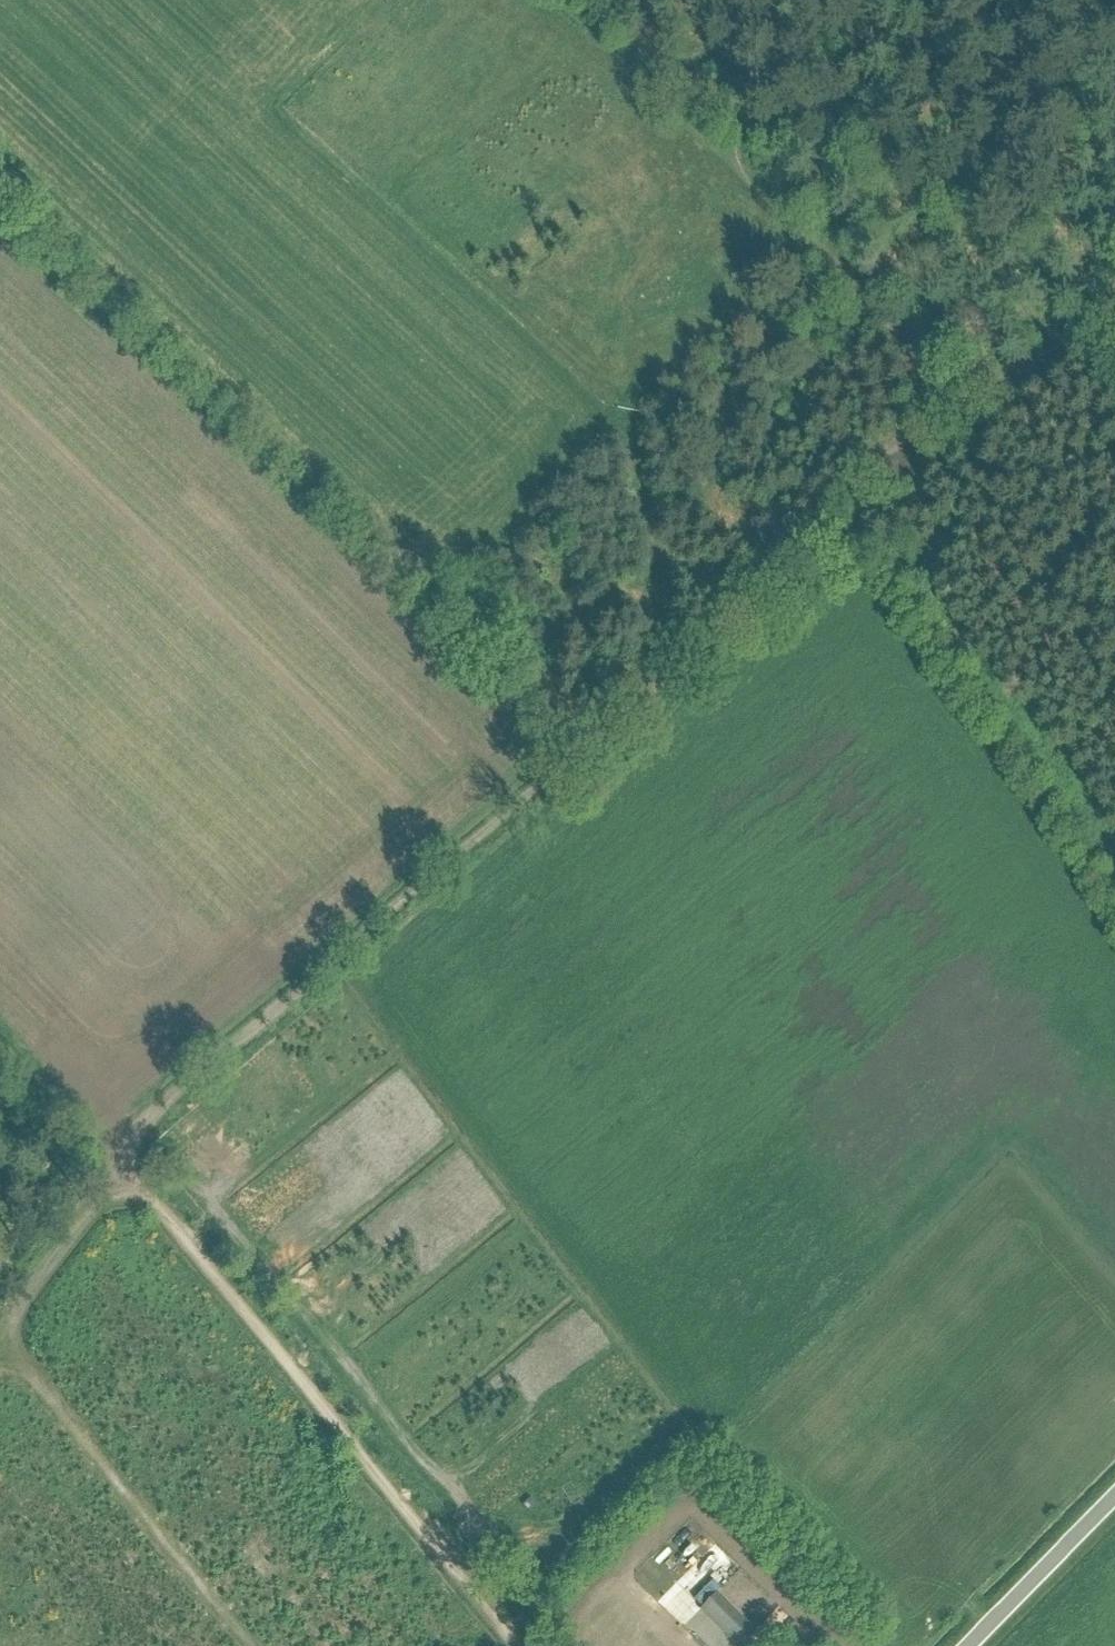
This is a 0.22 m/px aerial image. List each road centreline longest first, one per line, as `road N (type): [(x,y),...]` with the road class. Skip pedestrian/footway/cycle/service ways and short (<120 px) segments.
road 1 (track): [(973,402),(848,498),(684,663),(112,1144)]
road 2 (track): [(648,692),(651,552),(627,442),(587,390),(459,272),(547,0)]
road 3 (track): [(515,1645),(126,1171)]
road 4 (track): [(438,590),(810,242)]
road 5 (track): [(247,1645),(0,1339)]
road 6 (track): [(973,402),(724,160)]
road 7 (track): [(925,437),(1114,718)]
road 8 (track): [(724,160),(553,0)]
road 9 (track): [(0,1339),(49,1262),(126,1171)]
road 10 (unclassified): [(968,1645),(1114,1496)]
road 11 (track): [(1114,294),(973,402)]
road 12 (track): [(112,1144),(0,1033)]

